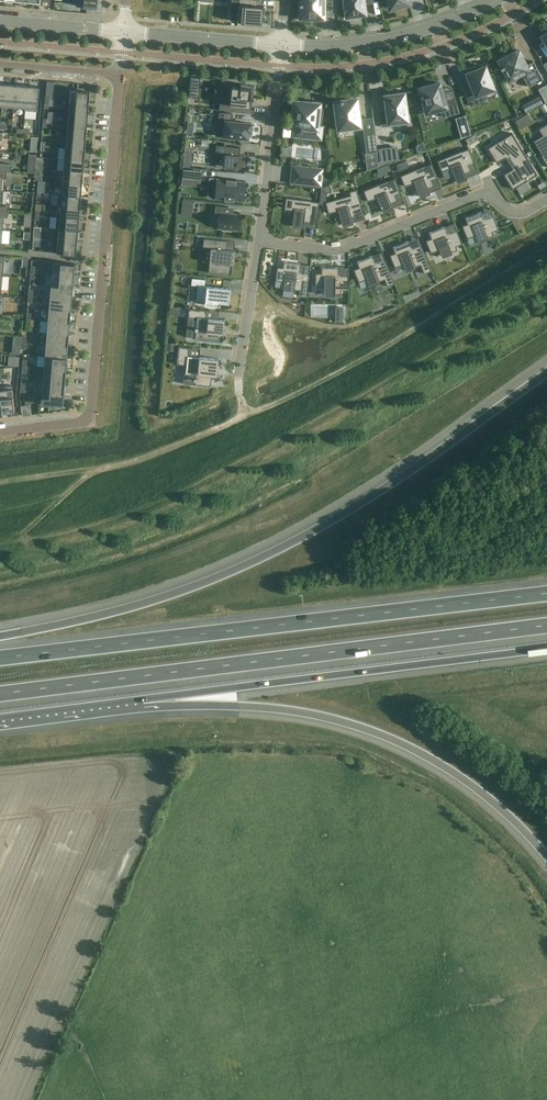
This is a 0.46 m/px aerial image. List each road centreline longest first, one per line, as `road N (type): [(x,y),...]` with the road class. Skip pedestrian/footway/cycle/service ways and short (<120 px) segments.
road 1 (motorway): [(546,374),(408,473),(263,558),(141,606),(0,637)]
road 2 (motorway): [(0,693),(546,626)]
road 3 (motorway): [(546,594),(0,659)]
road 4 (motorway): [(143,699),(309,713),(359,726),(483,793),(546,858)]
road 5 (residential): [(120,74),(91,419),(0,431)]
road 6 (motorway): [(143,699),(546,649)]
road 7 (residential): [(546,198),(510,219),(492,192),(479,191),(347,249),(258,244)]
road 8 (unclassified): [(496,0),(380,41),(281,45)]
road 9 (residential): [(281,45),(258,244)]
road 10 (unclassified): [(281,45),(123,29)]
road 11 (motorway): [(0,717),(143,699)]
road 12 (residential): [(258,244),(240,371)]
road 13 (unclassified): [(123,29),(0,20)]
road 14 (residential): [(0,65),(120,74)]

